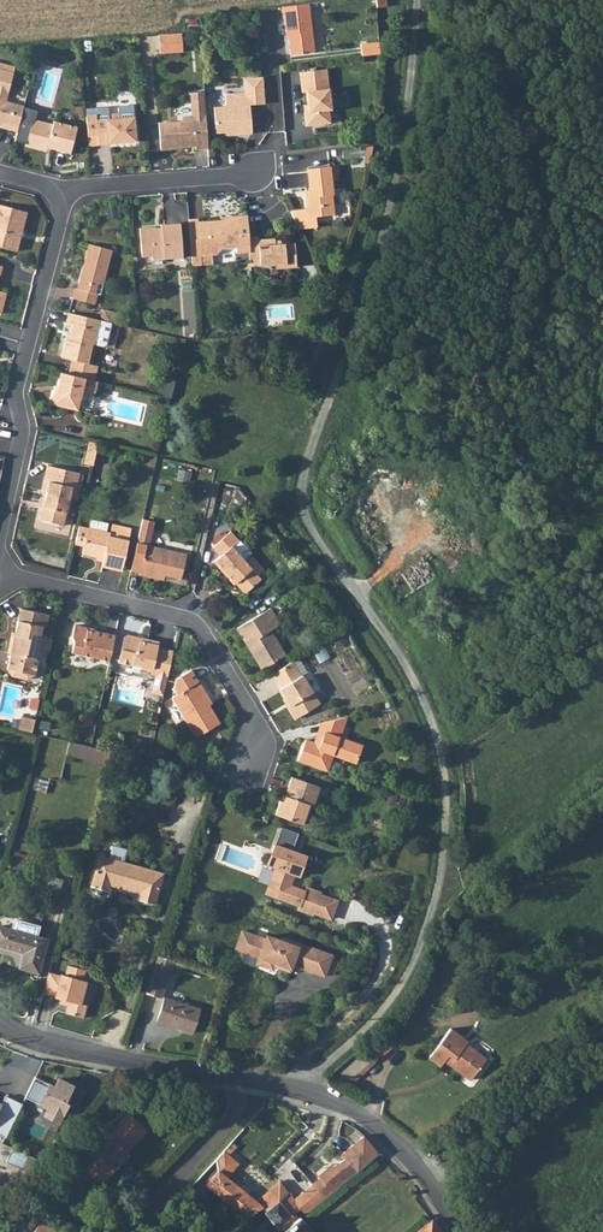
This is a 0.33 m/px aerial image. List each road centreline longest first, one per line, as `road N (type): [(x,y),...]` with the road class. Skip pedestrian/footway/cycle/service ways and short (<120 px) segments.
road 1 (track): [(296,1090),(389,1001),(411,969),(443,858),(443,786),(422,694),(303,507),(302,485),(393,188),(416,0)]
road 2 (residential): [(0,573),(190,619),(255,715),(257,744),(248,767)]
road 3 (residential): [(0,539),(22,434),(15,392),(59,219),(59,192)]
road 4 (residential): [(248,1081),(362,1117),(419,1167),(462,1231)]
road 5 (residential): [(0,1023),(47,1046),(248,1081)]
road 6 (residential): [(59,192),(254,173)]
road 7 (residential): [(248,1081),(236,1118),(128,1231)]

